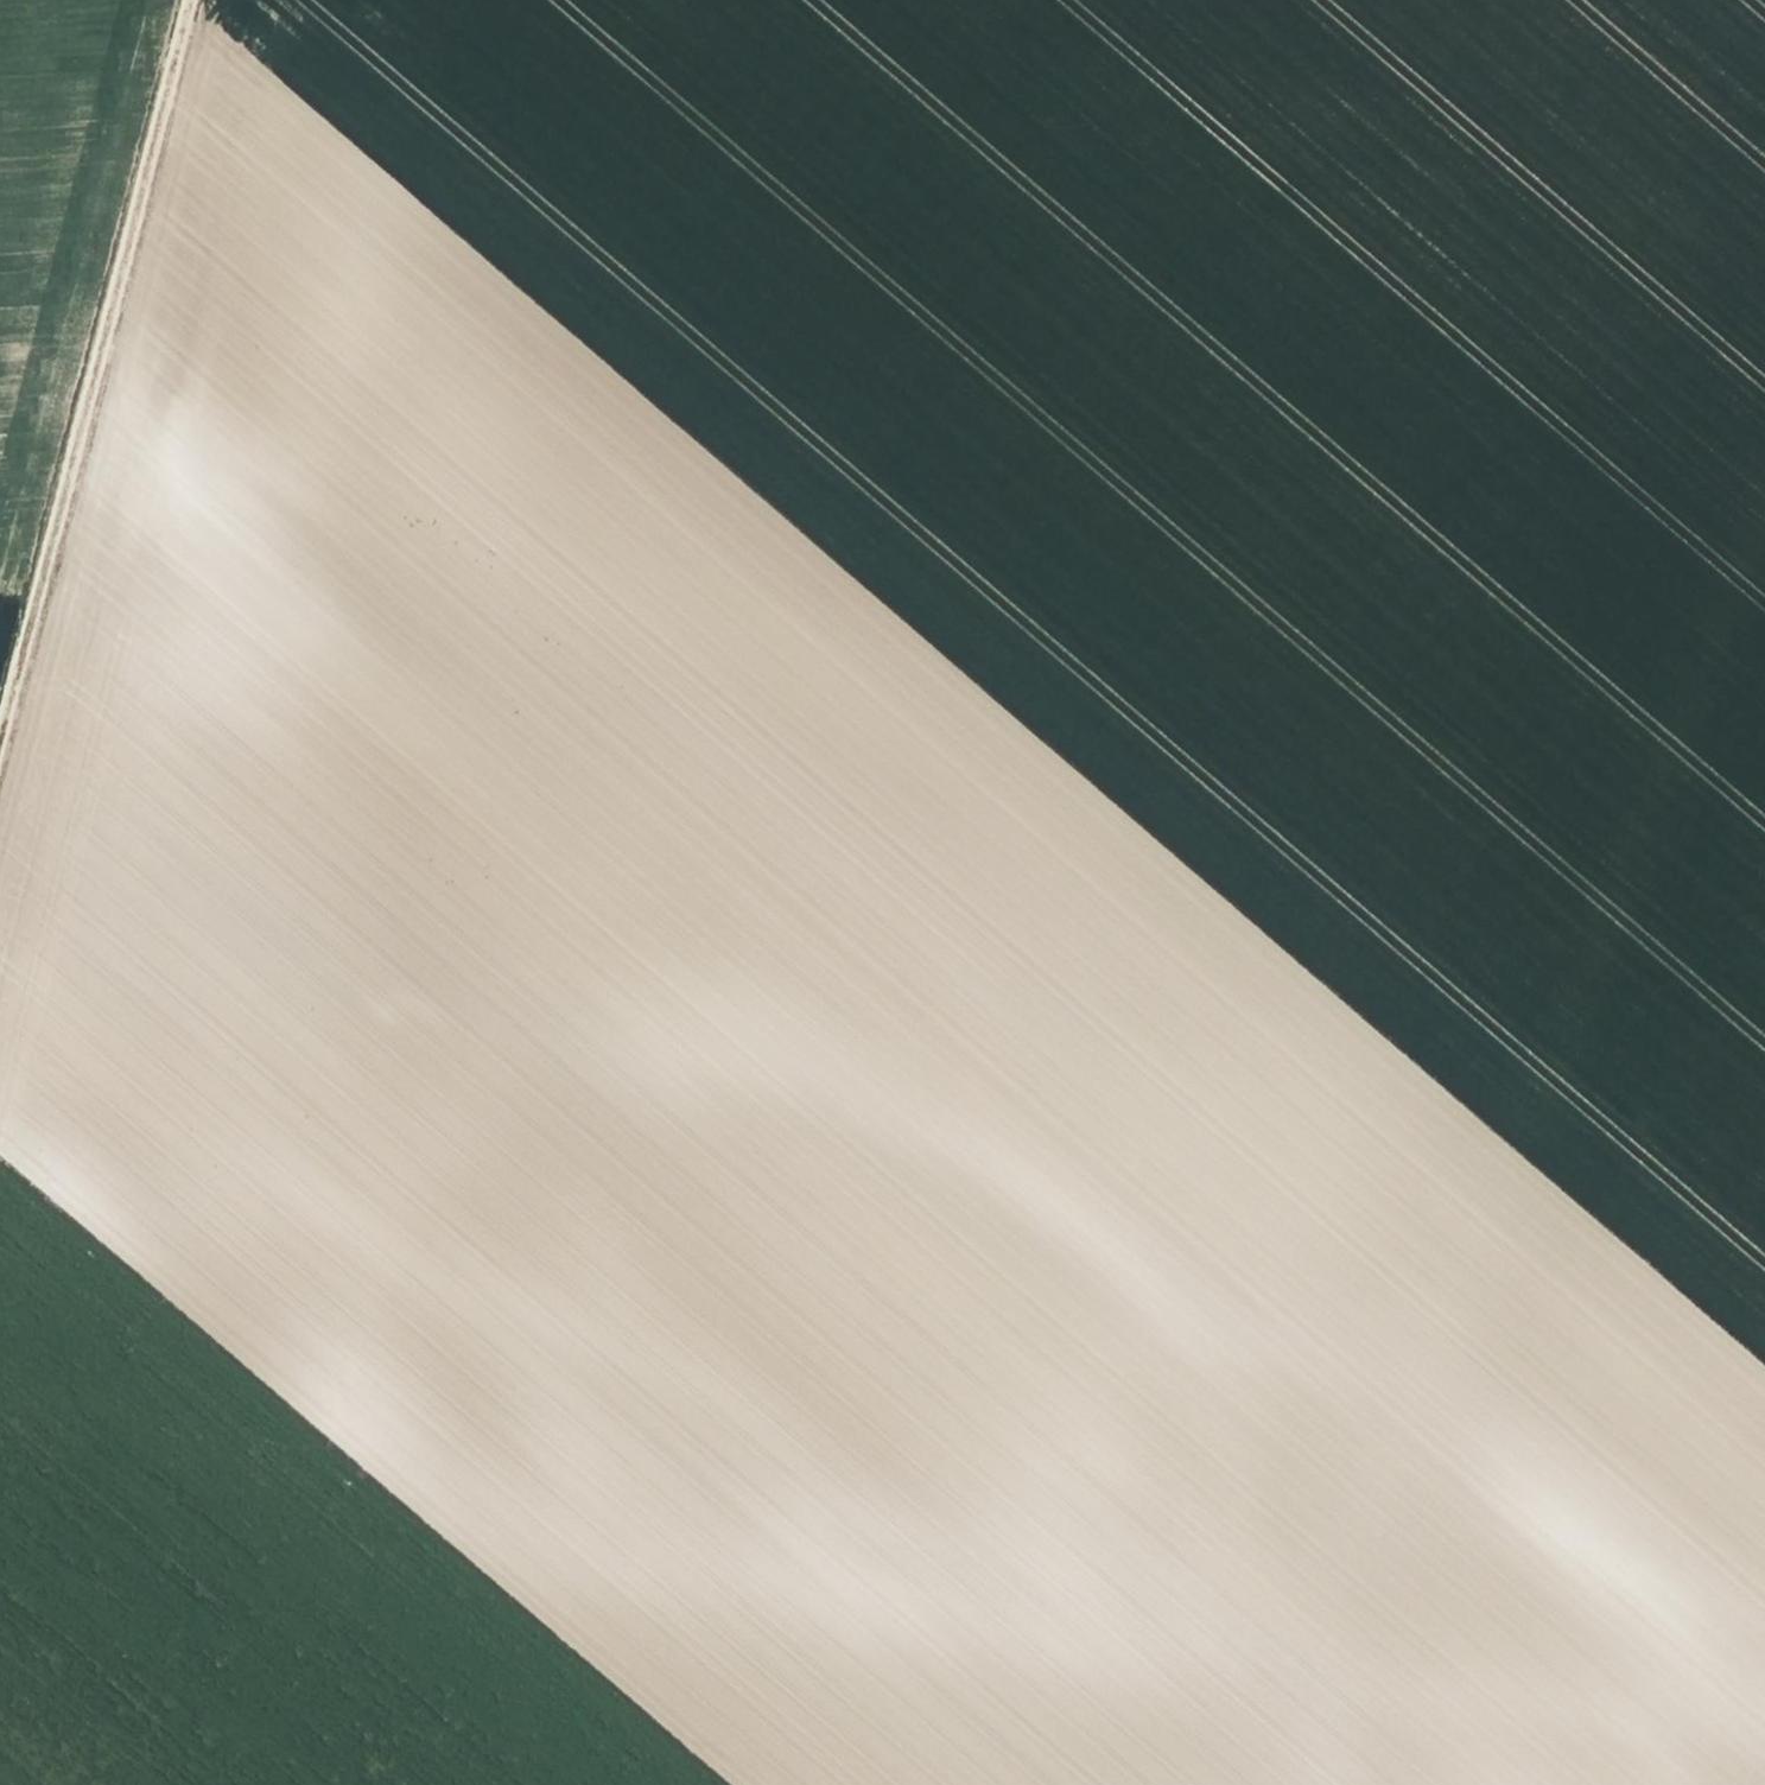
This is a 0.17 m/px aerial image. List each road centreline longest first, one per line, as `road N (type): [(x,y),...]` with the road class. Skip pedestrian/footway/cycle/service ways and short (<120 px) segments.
road 1 (track): [(0,727),(188,0)]

